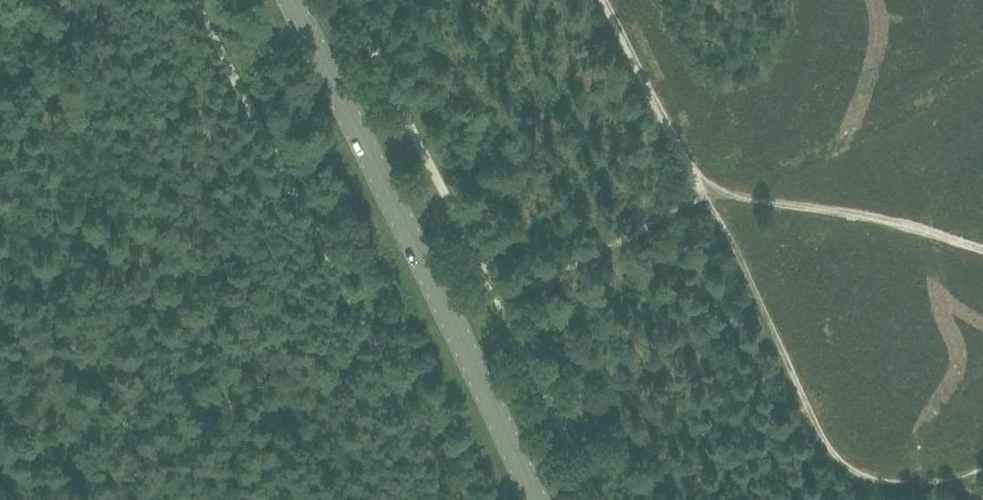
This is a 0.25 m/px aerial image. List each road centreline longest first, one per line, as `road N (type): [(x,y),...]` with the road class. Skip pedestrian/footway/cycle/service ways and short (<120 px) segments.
road 1 (track): [(606,0),(709,192),(804,407),(840,463),(907,486),(942,486),(982,469)]
road 2 (track): [(982,248),(871,215),(709,192),(576,262),(449,314)]
road 3 (secondary): [(535,499),(287,0)]

